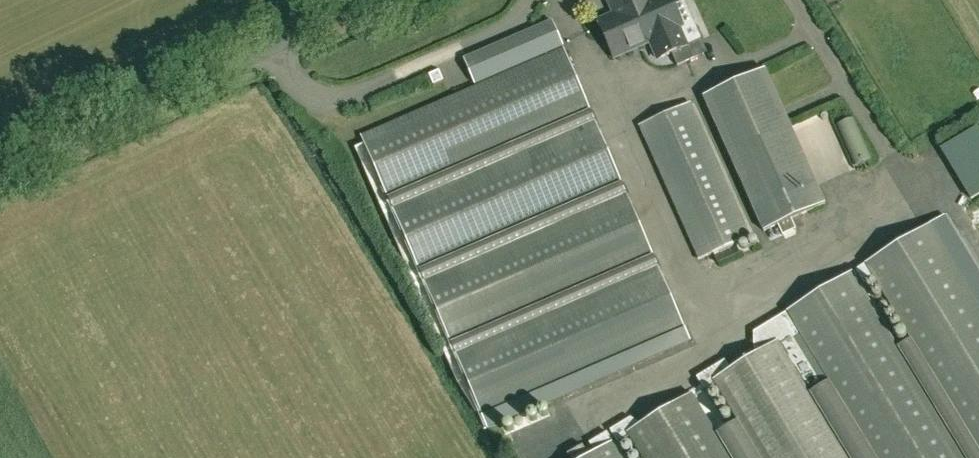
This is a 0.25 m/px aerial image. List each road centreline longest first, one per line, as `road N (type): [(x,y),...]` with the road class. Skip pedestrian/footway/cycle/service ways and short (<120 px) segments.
road 1 (unclassified): [(0,168),(364,0)]

